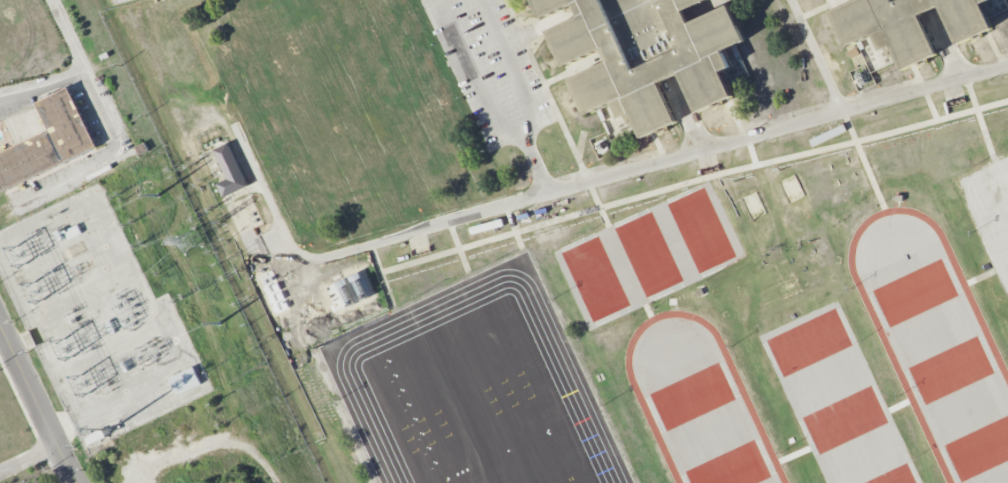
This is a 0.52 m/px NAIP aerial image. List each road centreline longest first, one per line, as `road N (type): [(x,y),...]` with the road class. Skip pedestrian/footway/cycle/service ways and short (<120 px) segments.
road 1 (residential): [(1007,67),(315,260)]
road 2 (residential): [(0,323),(77,482)]

